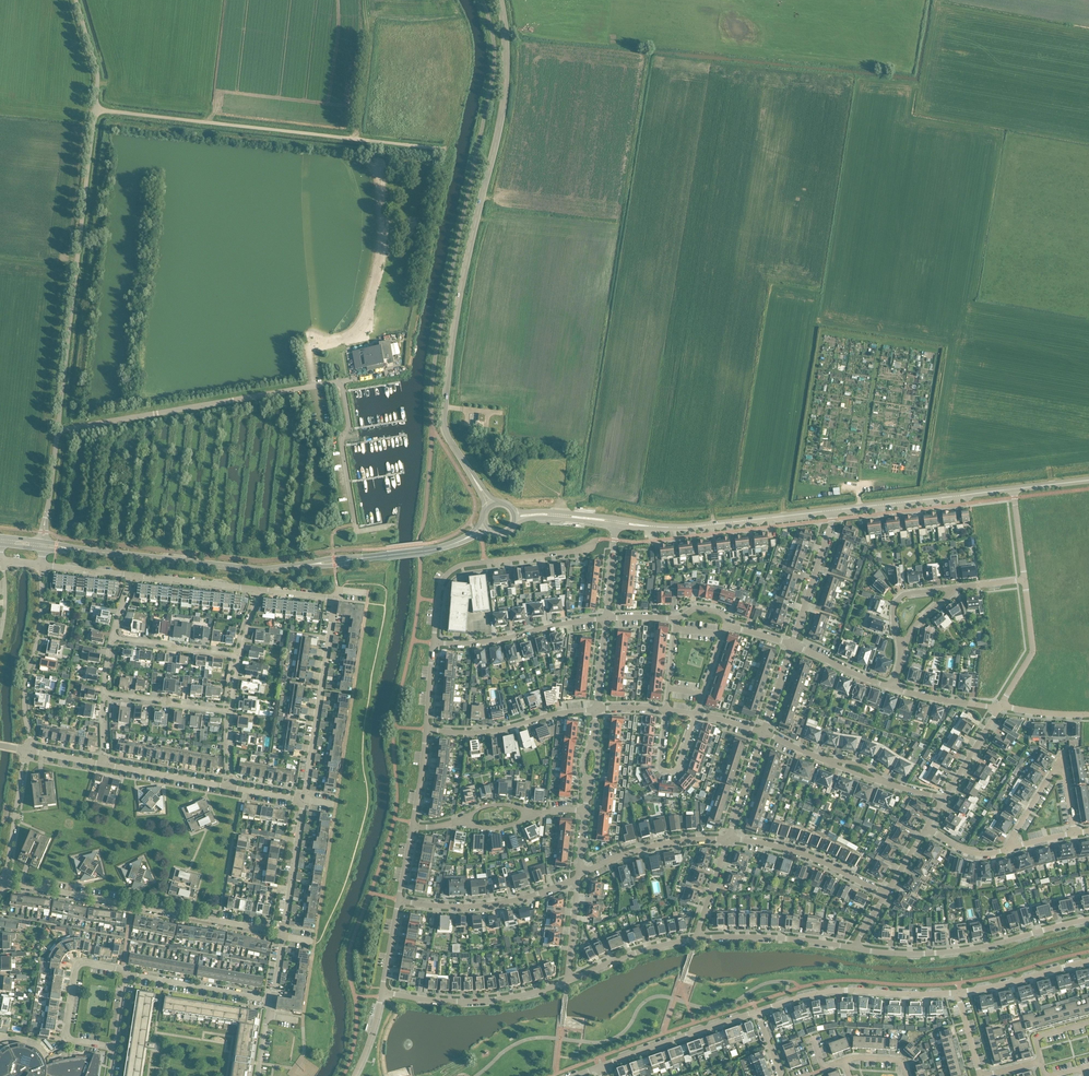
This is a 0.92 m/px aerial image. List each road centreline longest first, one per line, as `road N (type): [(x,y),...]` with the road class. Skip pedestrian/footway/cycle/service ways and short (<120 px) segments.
road 1 (unclassified): [(46,518),(98,81),(76,0)]
road 2 (secondary): [(477,483),(444,414),(460,293),(504,98),(501,0)]
road 3 (track): [(445,151),(95,110)]
road 4 (residential): [(283,932),(4,882)]
road 5 (residential): [(856,949),(962,951),(1088,919)]
road 6 (residential): [(304,800),(335,598)]
road 7 (residential): [(757,1012),(835,990),(958,992)]
road 8 (secondary): [(302,565),(254,569),(101,552)]
road 9 (residential): [(382,992),(482,1001),(572,979)]
road 10 (residential): [(27,750),(24,694),(40,625),(41,565)]
road 11 (residential): [(398,901),(491,905),(578,877)]
road 12 (tertiary): [(832,511),(1013,489)]
road 13 (residential): [(434,643),(488,641),(606,619)]
road 14 (residential): [(426,729),(491,731),(596,709)]
road 15 (residential): [(115,1047),(67,1034),(77,969),(85,963),(128,976)]
road 16 (residential): [(728,840),(800,853),(887,893)]
road 17 (tertiary): [(670,527),(832,511)]
road 18 (residential): [(757,1012),(605,1064)]
road 19 (residential): [(1074,833),(1066,777),(1056,770),(1011,848)]
road 20 (residential): [(698,938),(856,949)]
road 21 (residential): [(578,877),(652,846),(728,840)]
road 22 (residential): [(272,1000),(128,976)]
road 23 (residential): [(832,511),(792,645)]
road 24 (residential): [(1000,707),(1033,651),(1025,580)]
road 25 (residential): [(4,882),(27,750)]
road 26 (residential): [(283,932),(304,800)]
road 27 (residential): [(958,992),(1088,961)]
road 28 (residential): [(666,709),(660,764),(668,772),(678,766),(696,714)]
road 29 (residential): [(572,979),(698,938)]
road 30 (residential): [(240,656),(112,638)]
road 31 (residential): [(261,590),(133,575)]
road 32 (residential): [(231,788),(105,764)]
road 33 (residential): [(231,711),(104,694)]

